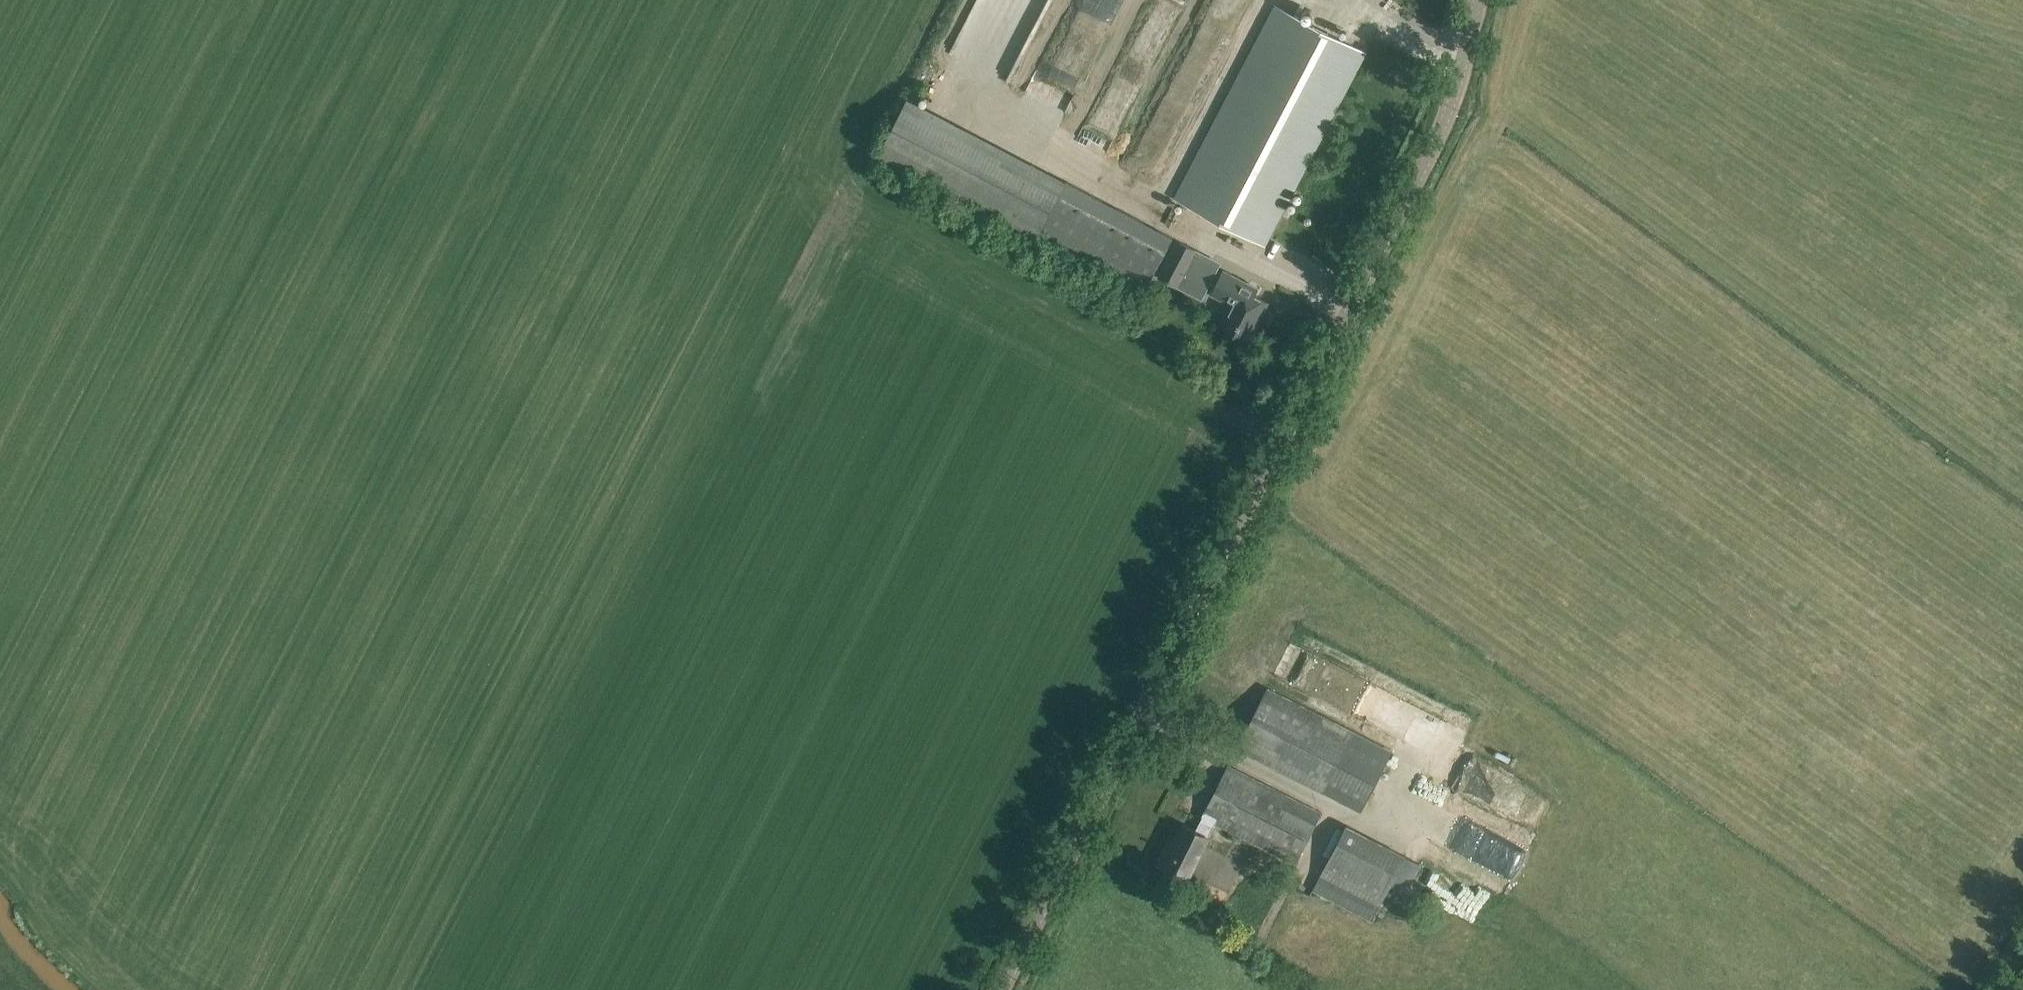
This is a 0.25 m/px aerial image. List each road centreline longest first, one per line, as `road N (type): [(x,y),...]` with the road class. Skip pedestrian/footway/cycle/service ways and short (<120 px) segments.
road 1 (unclassified): [(1002,989),(1459,116),(1491,0)]

